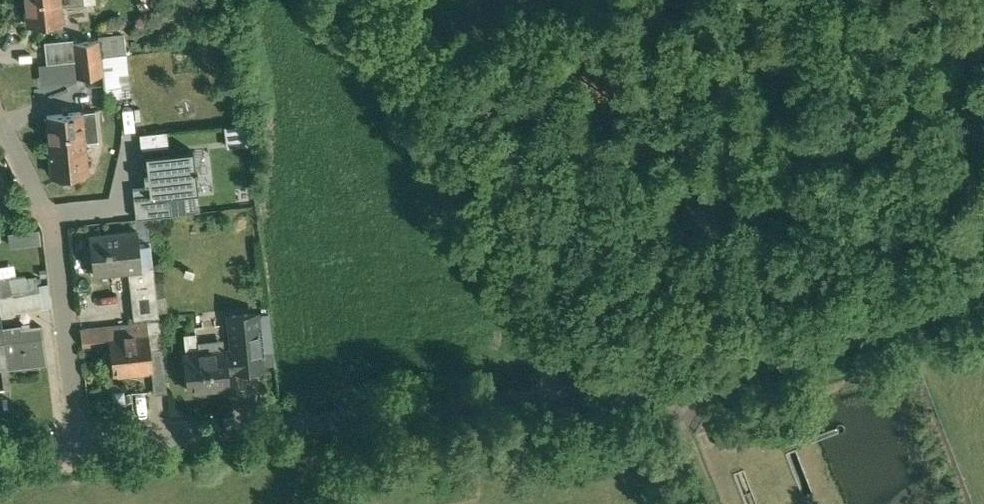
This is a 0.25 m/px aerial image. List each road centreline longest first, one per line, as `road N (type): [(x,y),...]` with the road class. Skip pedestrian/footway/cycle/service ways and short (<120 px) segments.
road 1 (unclassified): [(983,286),(666,389),(78,445)]
road 2 (track): [(335,0),(545,328),(556,398)]
road 3 (residential): [(78,445),(55,225),(0,113)]

